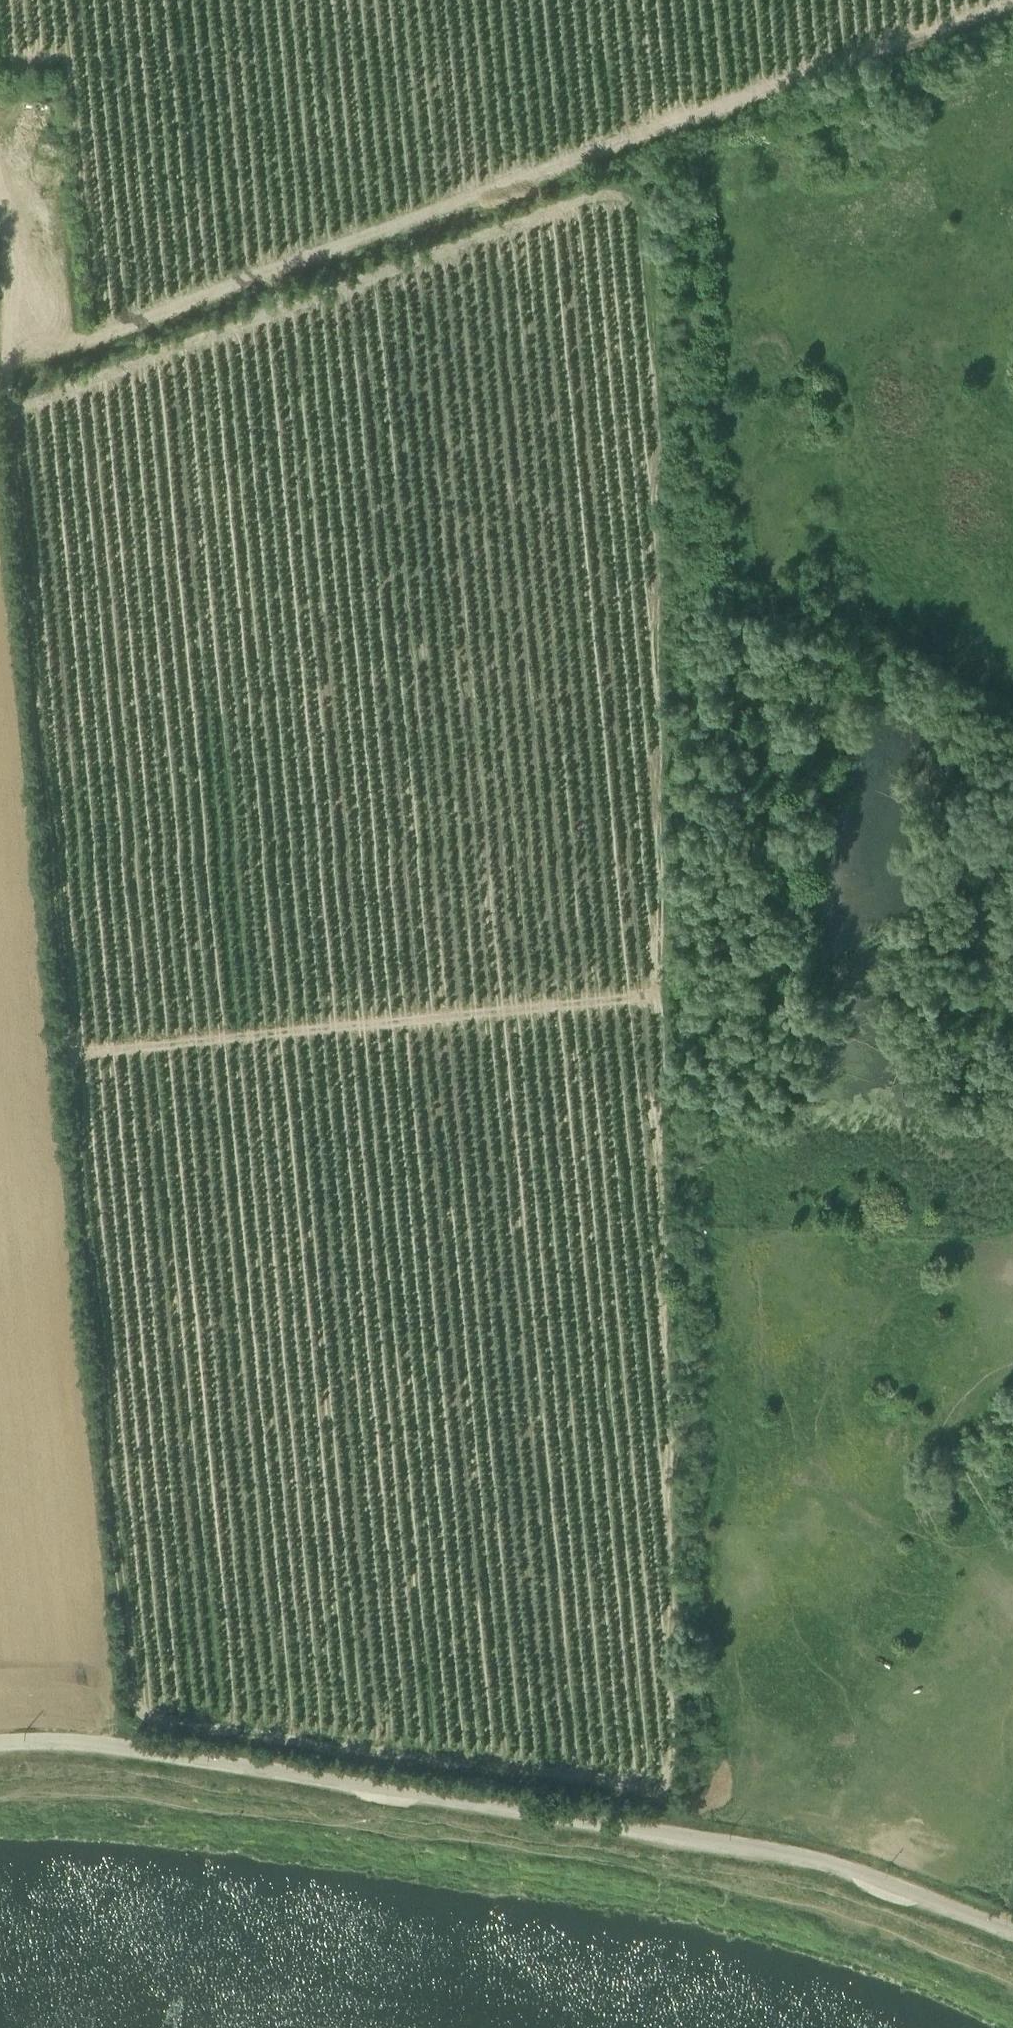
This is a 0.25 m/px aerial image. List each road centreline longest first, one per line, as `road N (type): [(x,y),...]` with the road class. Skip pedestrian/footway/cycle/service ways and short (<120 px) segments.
road 1 (track): [(0,191),(15,269),(18,361),(1012,5)]
road 2 (unclassified): [(1012,1926),(796,1850),(121,1737),(0,1734)]

